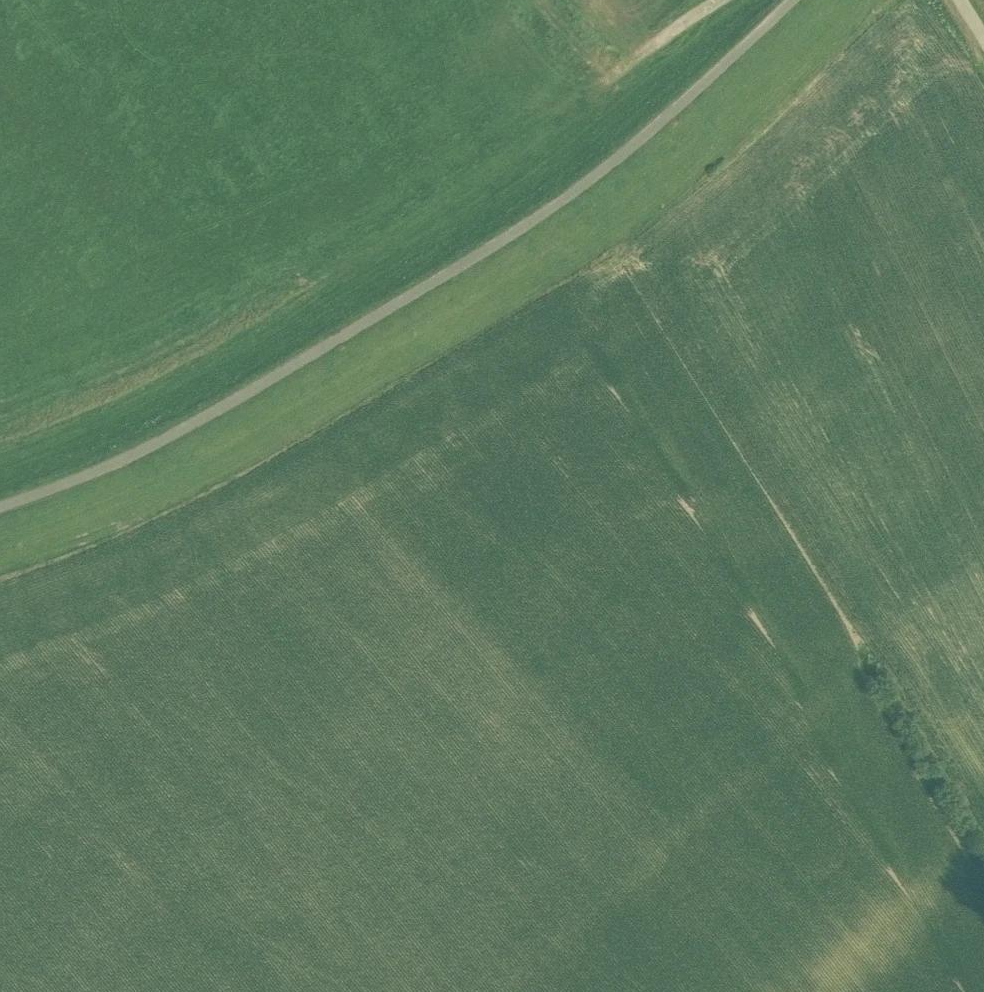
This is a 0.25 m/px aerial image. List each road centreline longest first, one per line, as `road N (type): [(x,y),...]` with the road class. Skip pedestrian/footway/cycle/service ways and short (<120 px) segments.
road 1 (track): [(613,65),(722,0)]

